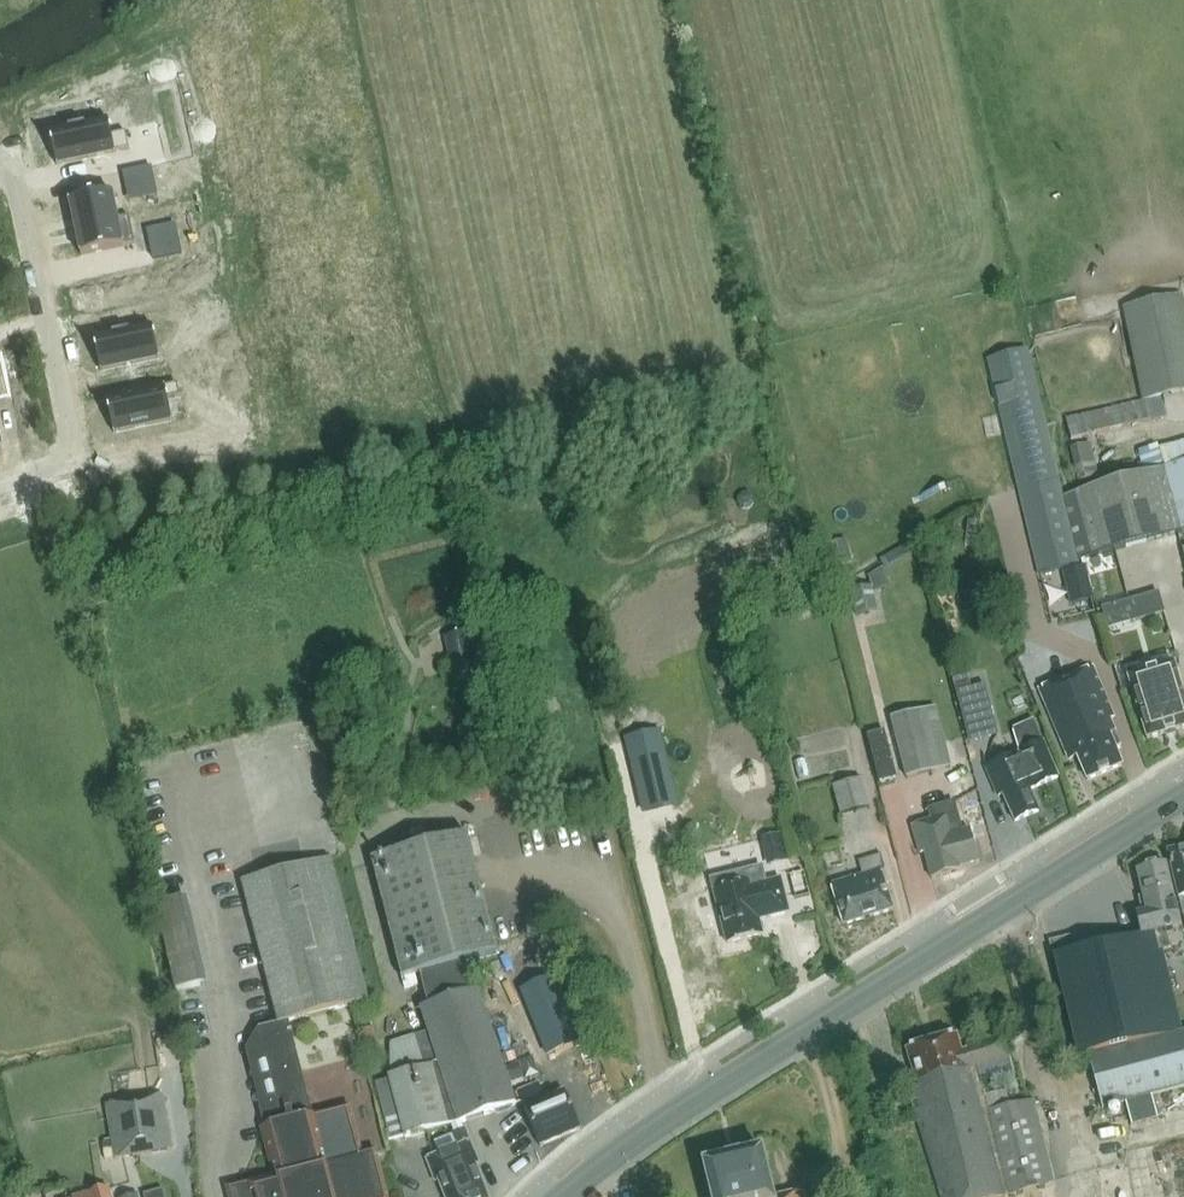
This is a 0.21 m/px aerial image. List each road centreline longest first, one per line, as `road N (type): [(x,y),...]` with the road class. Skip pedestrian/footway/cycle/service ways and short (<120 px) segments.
road 1 (secondary): [(559,1196),(611,1149),(1183,792)]
road 2 (unclassified): [(0,156),(11,154),(75,461),(0,485)]

